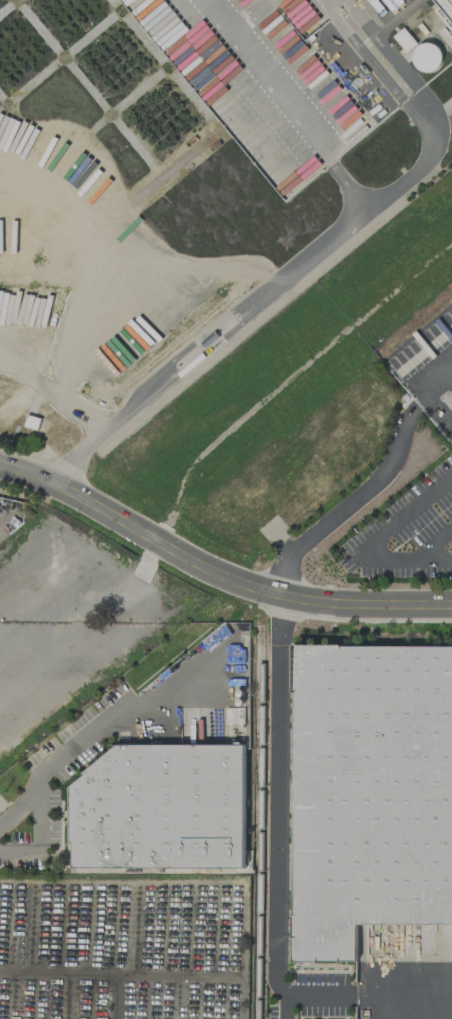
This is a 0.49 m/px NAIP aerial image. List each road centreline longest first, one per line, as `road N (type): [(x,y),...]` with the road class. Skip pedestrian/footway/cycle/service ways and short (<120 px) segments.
road 1 (residential): [(451,605),(278,596),(221,576),(87,501),(0,465)]

